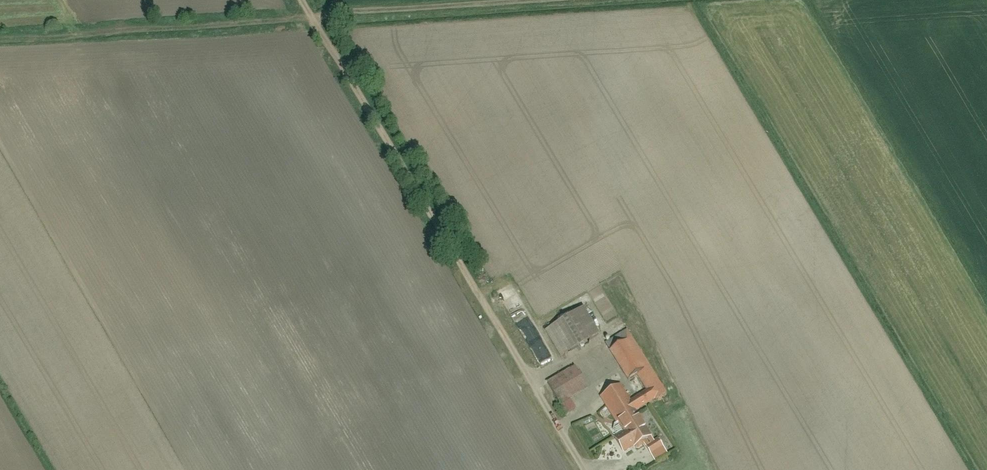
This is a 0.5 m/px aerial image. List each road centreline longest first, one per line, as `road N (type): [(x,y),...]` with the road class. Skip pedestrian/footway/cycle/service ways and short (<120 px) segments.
road 1 (track): [(472,292),(301,0)]
road 2 (track): [(0,38),(309,15)]
road 3 (residential): [(583,469),(472,292)]
road 4 (track): [(509,0),(309,15)]

